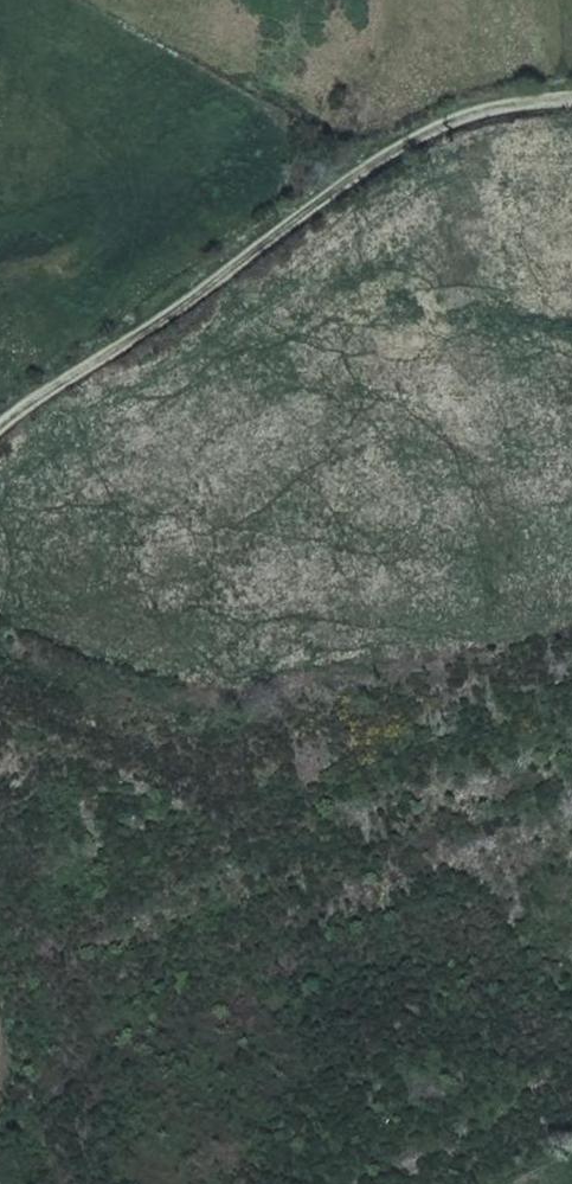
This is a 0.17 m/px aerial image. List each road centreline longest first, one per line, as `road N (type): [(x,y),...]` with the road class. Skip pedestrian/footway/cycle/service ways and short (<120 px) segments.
road 1 (track): [(0,434),(438,120),(571,108)]

